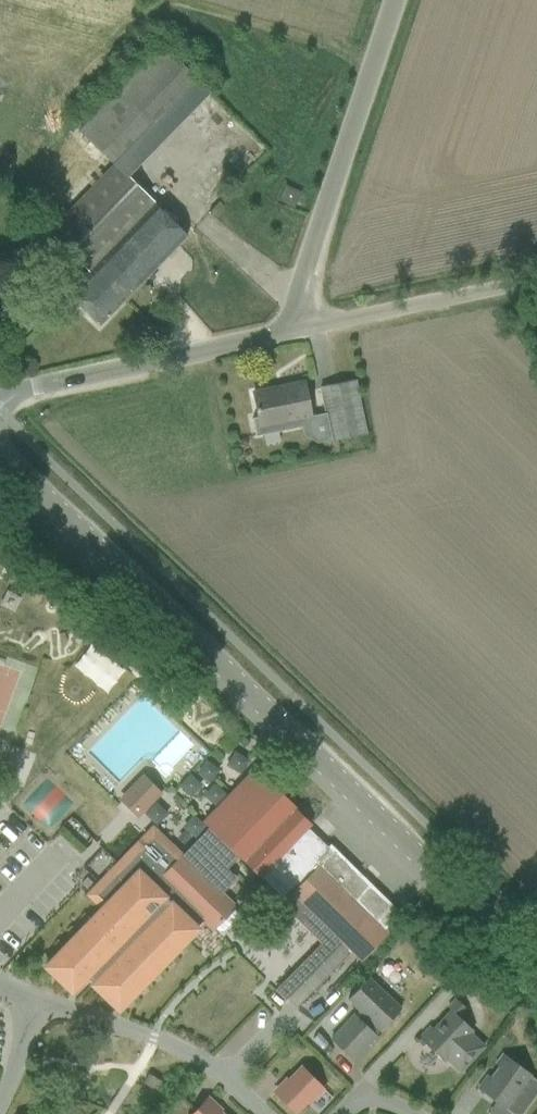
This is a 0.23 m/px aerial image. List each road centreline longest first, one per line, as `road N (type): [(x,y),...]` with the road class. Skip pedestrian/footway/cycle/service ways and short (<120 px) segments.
road 1 (tertiary): [(536,973),(0,458)]
road 2 (unclassified): [(0,401),(297,330),(406,0)]
road 3 (track): [(297,330),(536,280)]

